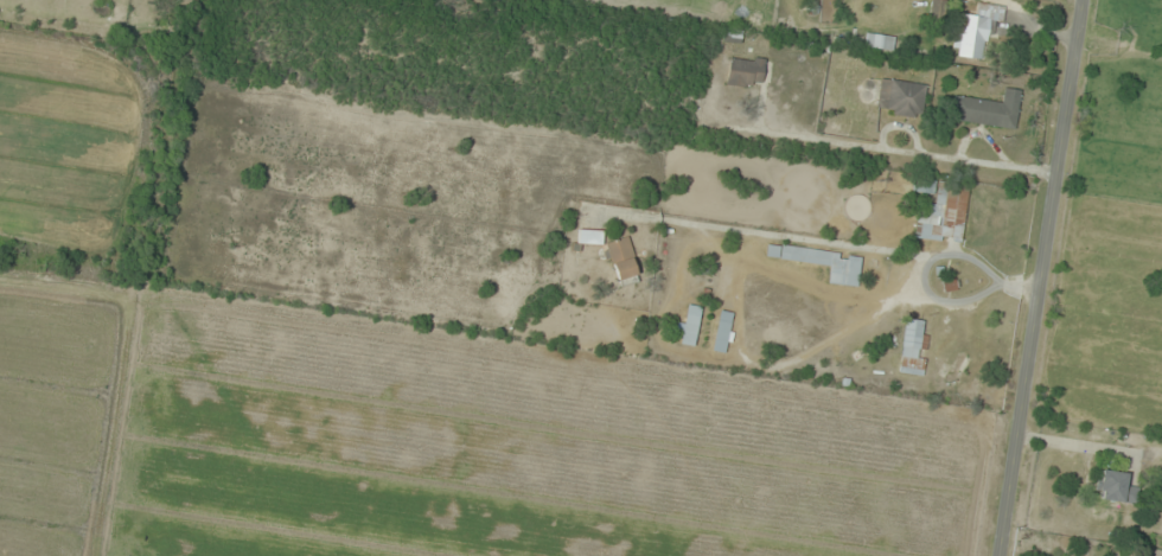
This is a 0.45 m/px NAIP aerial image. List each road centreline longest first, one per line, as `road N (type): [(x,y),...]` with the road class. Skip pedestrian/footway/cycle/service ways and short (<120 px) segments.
road 1 (tertiary): [(1002,555),(1086,0)]

